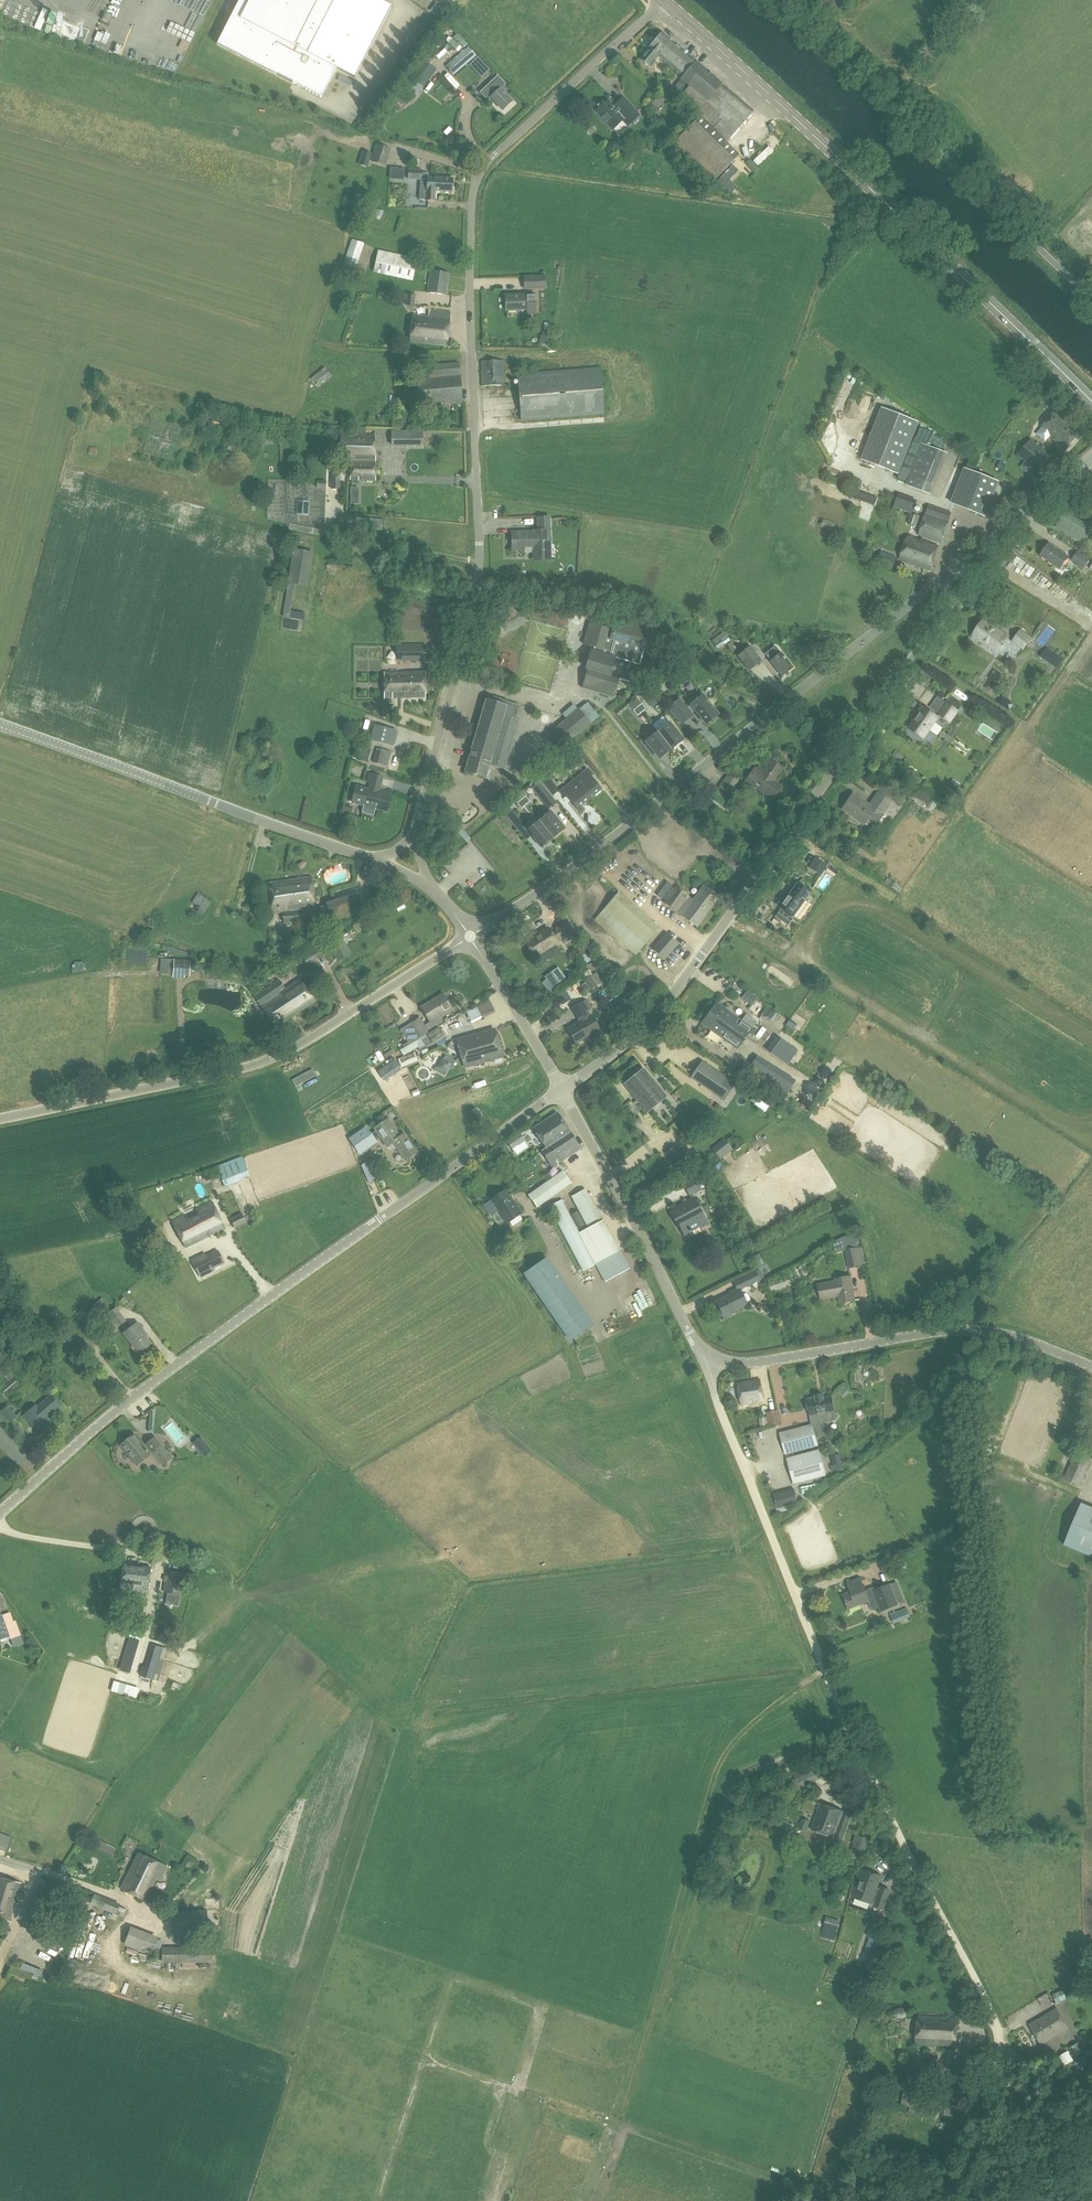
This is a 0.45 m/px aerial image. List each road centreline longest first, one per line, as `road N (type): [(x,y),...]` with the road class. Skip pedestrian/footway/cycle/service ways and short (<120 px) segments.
road 1 (unclassified): [(416,832),(478,585),(470,284),(476,183),(495,153),(662,0)]
road 2 (unclassified): [(1024,2200),(992,2101),(993,2011),(834,1689),(707,1367)]
road 3 (unclassified): [(0,1514),(118,1406),(561,1089)]
road 4 (unclassified): [(561,1089),(665,1004),(946,612),(973,555)]
road 5 (unclassified): [(471,937),(586,858),(973,555)]
road 6 (secondary): [(1091,402),(663,0)]
road 7 (unclassified): [(471,937),(264,1060),(0,1118)]
road 8 (unclassified): [(1091,299),(776,0)]
road 9 (unclassified): [(377,860),(0,726)]
road 10 (unclassified): [(1091,1367),(1030,1341),(956,1330),(707,1367)]
road 11 (unclassified): [(707,1367),(631,1209),(561,1089)]
road 12 (unclassified): [(561,1089),(471,937)]
road 13 (unclassified): [(973,555),(1091,462)]

